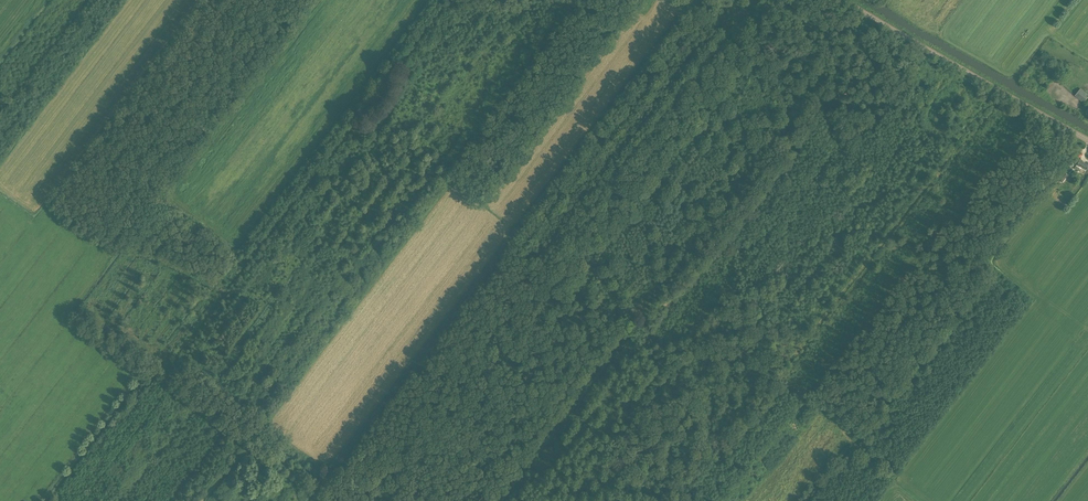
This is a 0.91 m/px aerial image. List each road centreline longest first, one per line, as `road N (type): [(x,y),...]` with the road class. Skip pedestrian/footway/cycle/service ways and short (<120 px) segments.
road 1 (track): [(746,40),(771,50),(859,31),(893,45),(946,78),(929,119),(956,148),(781,377),(759,378),(724,429),(680,432)]
road 2 (track): [(778,0),(381,500)]
road 3 (track): [(172,370),(454,0)]
road 4 (track): [(810,500),(989,272),(989,256),(1076,134)]
road 5 (track): [(48,500),(157,360),(172,370),(169,388),(287,474),(315,484)]
road 6 (track): [(1062,156),(1049,135),(1020,117),(1000,119),(903,241),(890,274),(808,360)]
road 7 (tertiary): [(1087,141),(843,0)]
road 8 (track): [(778,378),(902,478)]

